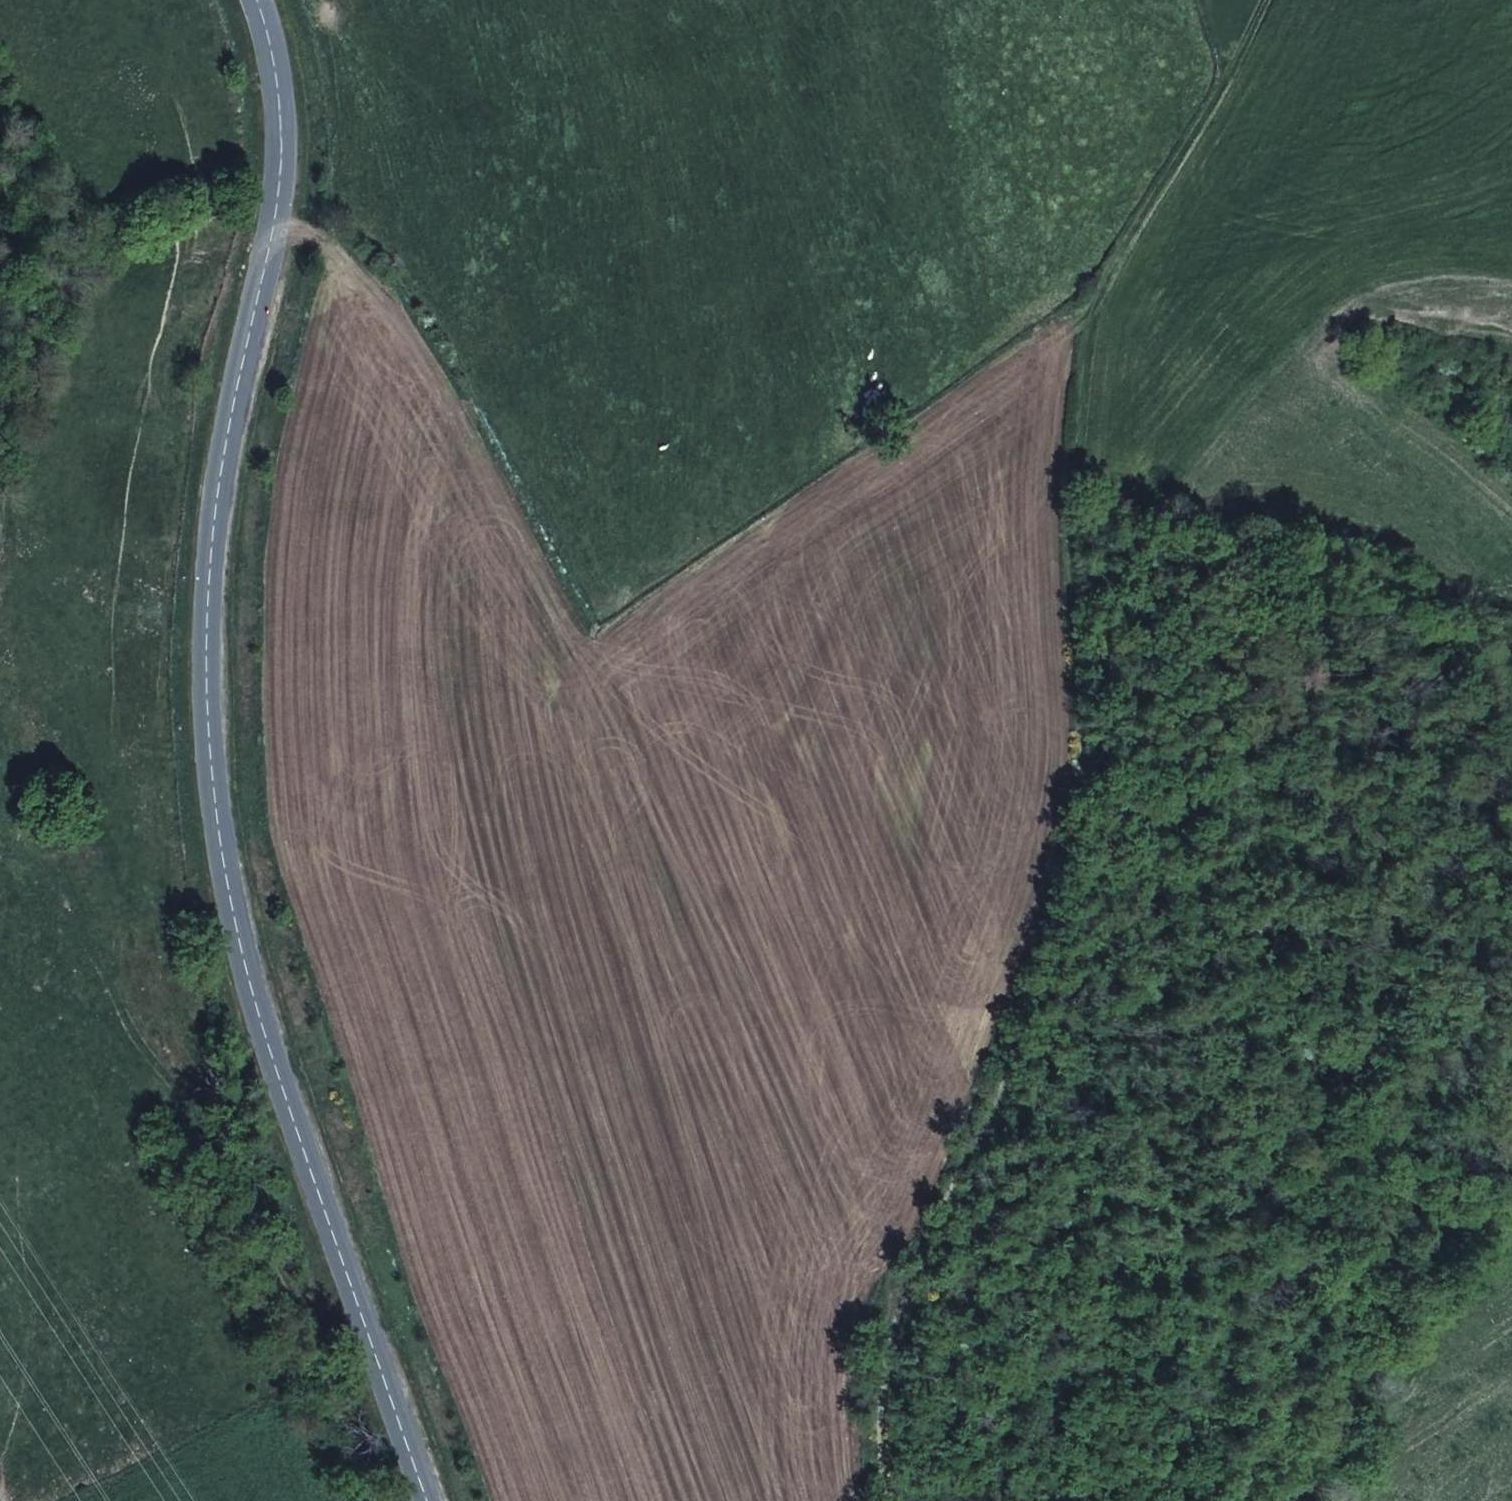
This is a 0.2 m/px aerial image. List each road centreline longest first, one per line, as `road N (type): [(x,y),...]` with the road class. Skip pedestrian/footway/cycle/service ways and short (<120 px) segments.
road 1 (secondary): [(258,0),(280,98),(280,161),(212,532),(204,664),(211,765),(250,975),(427,1500)]
road 2 (track): [(1270,0),(1216,112),(1089,309)]

